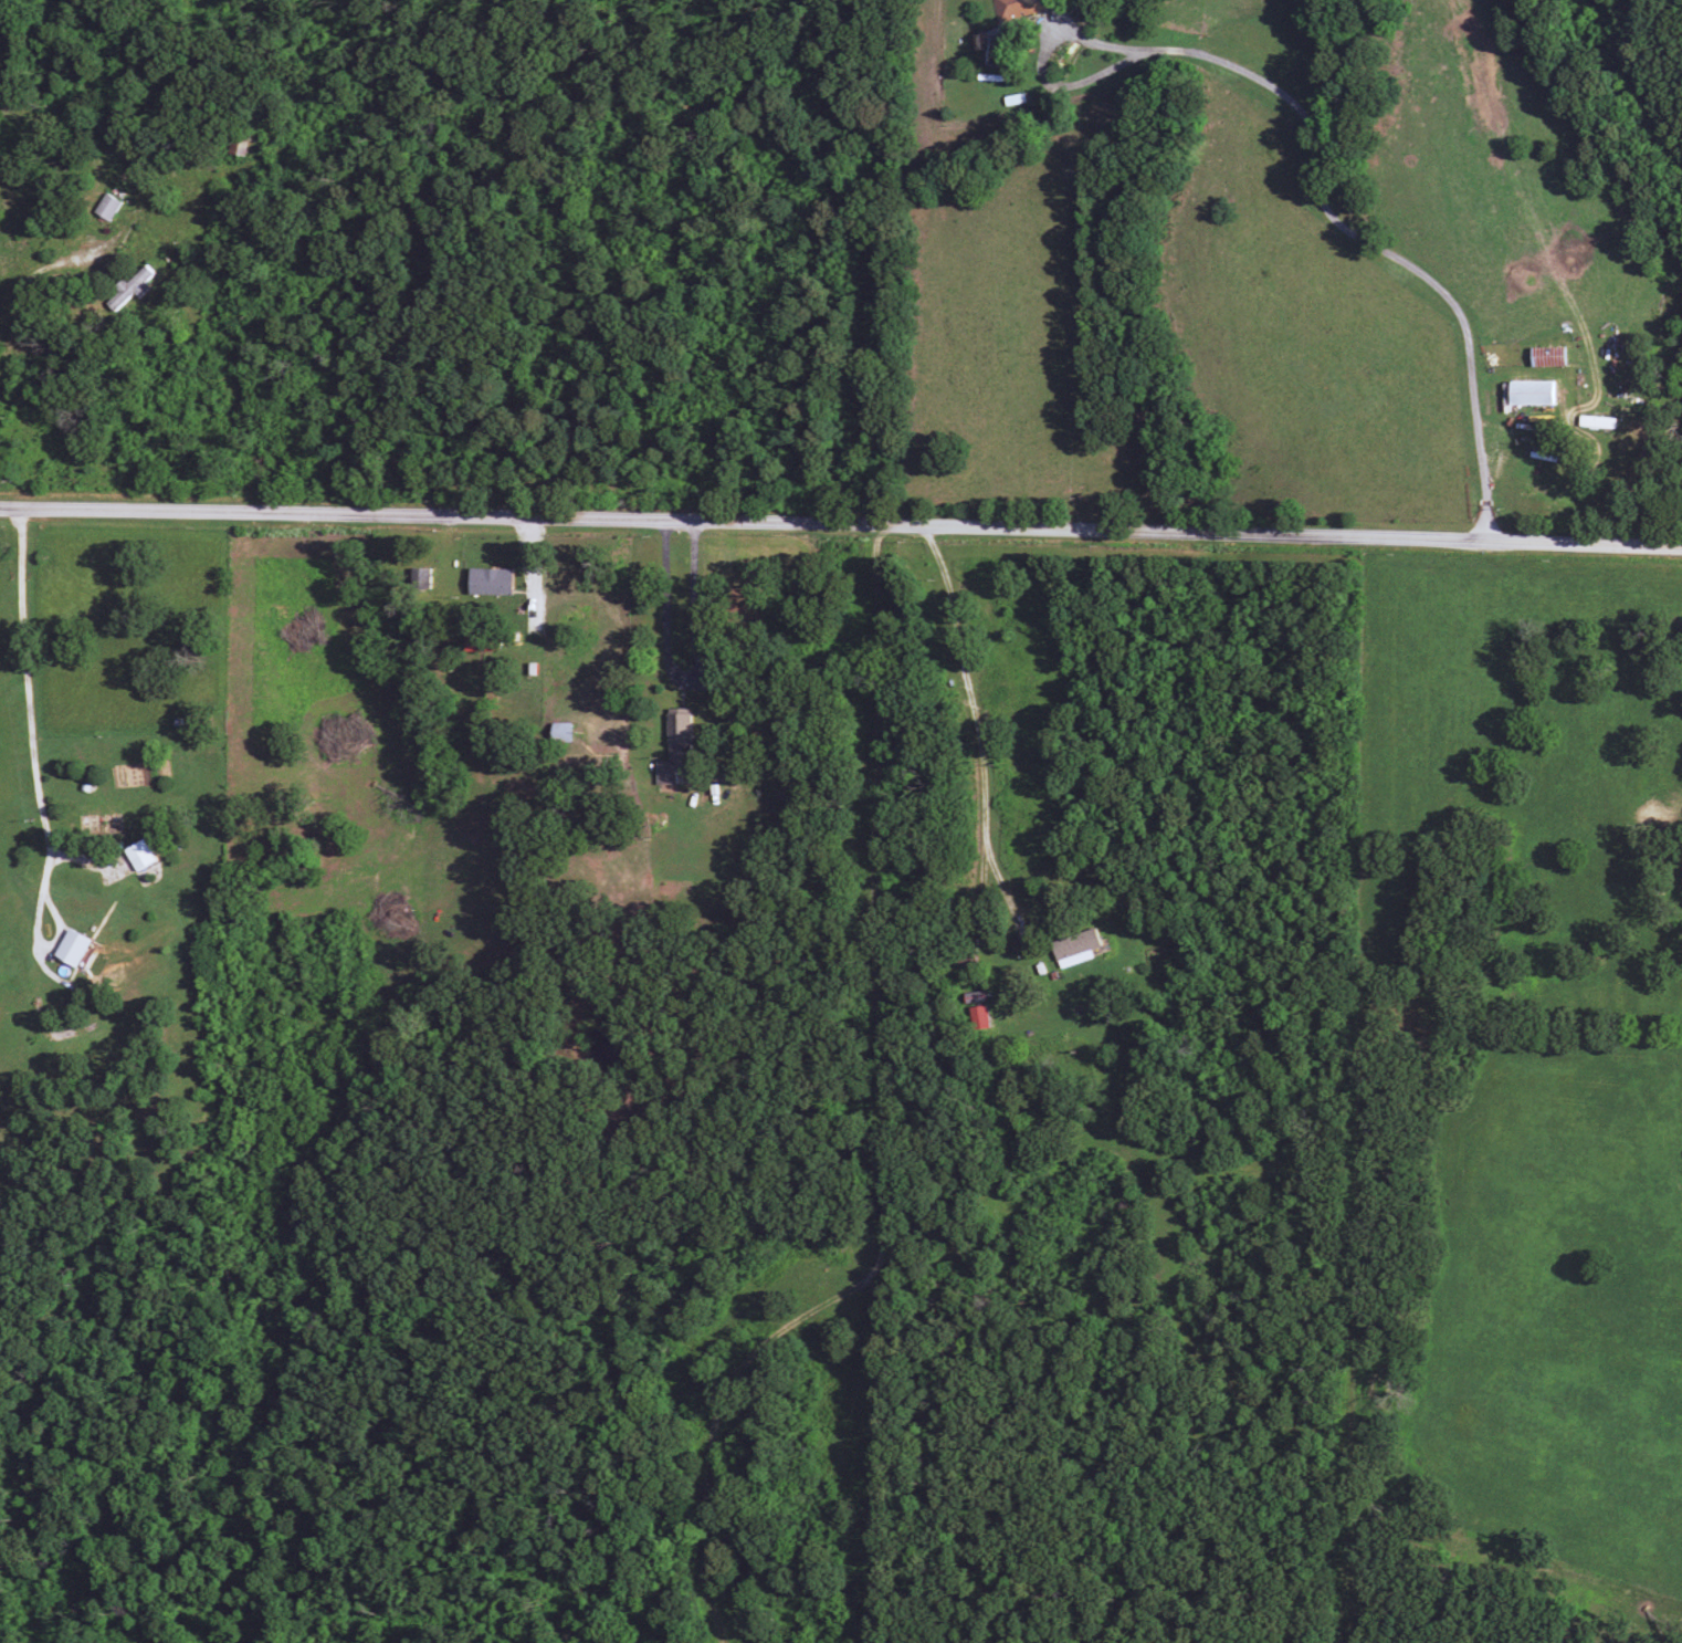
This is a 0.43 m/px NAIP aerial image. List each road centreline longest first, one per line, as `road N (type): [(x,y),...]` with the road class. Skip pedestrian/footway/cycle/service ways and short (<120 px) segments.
road 1 (residential): [(1681,550),(1487,537),(0,512)]
road 2 (residential): [(1487,537),(1465,331),(1448,300),(1325,216),(1310,122),(1219,57),(1166,48),(1131,52)]
road 3 (residential): [(17,513),(28,789),(46,825),(46,869),(20,929),(46,1035),(46,1076)]

